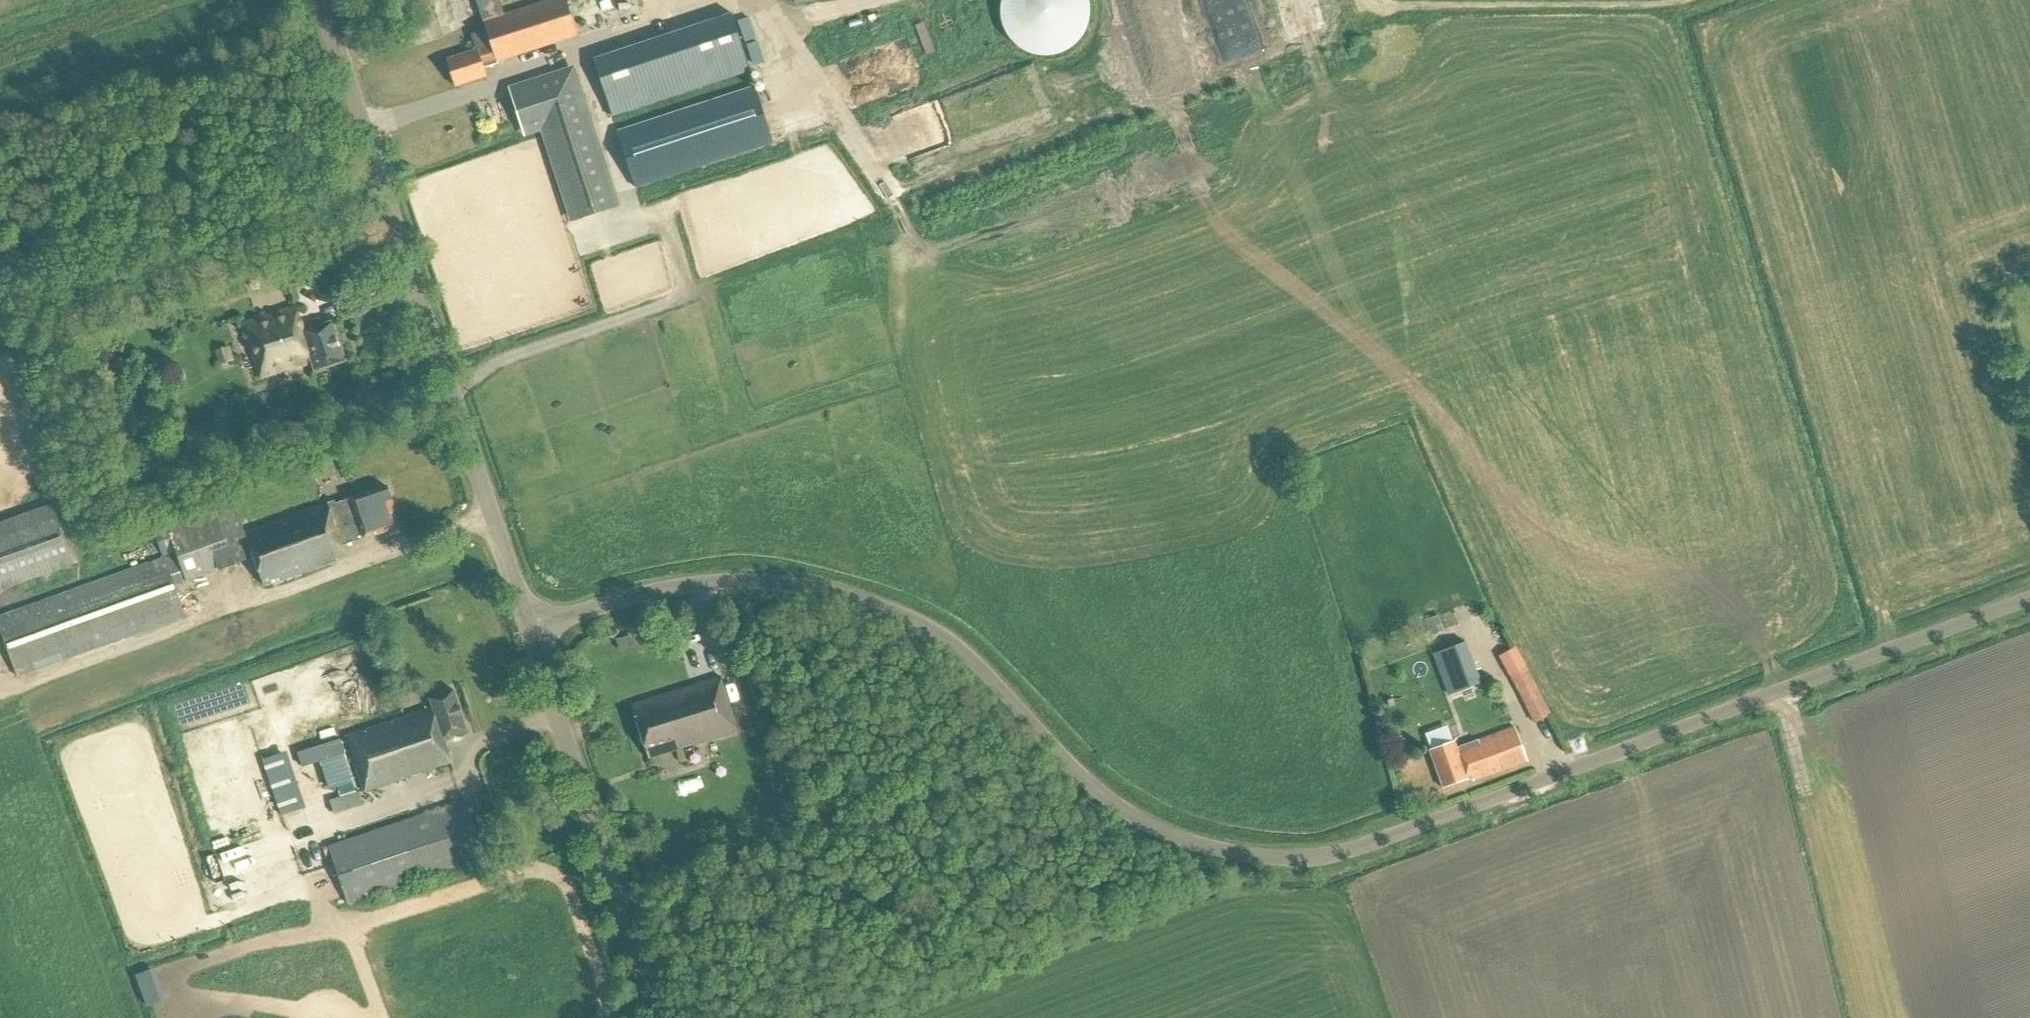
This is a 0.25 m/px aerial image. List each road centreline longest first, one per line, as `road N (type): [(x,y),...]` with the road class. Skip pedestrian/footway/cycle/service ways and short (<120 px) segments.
road 1 (unclassified): [(528,625),(710,582),(848,595),(950,637),(1109,807),(1179,840),(1290,859),(1324,857),(1413,828),(2029,596)]
road 2 (tertiary): [(528,625),(325,0)]
road 3 (tertiary): [(662,1017),(528,625)]

